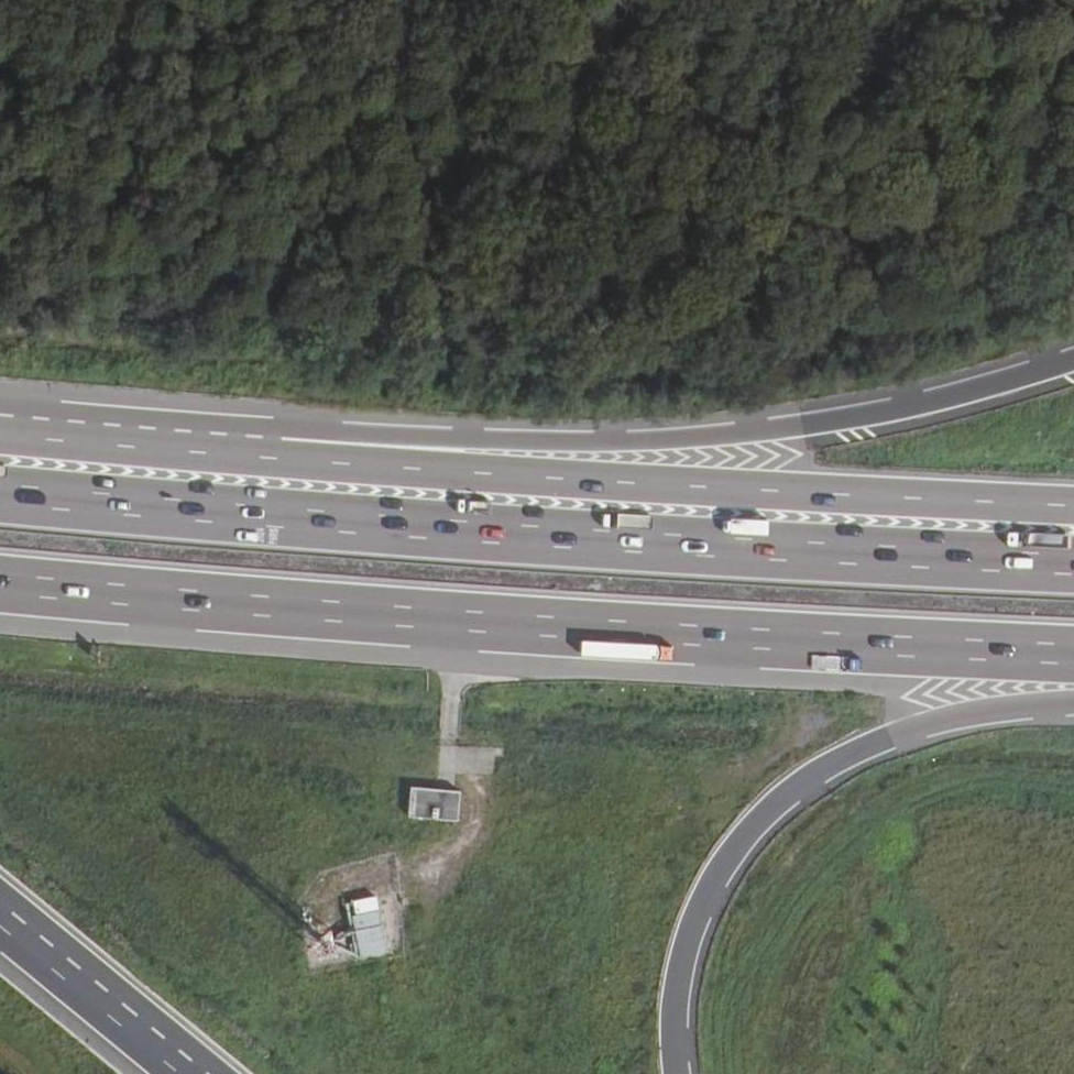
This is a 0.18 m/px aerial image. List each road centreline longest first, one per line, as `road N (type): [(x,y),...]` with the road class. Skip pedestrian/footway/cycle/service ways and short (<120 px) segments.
road 1 (motorway): [(0,579),(397,617),(1073,658)]
road 2 (motorway): [(1073,566),(599,540),(0,493)]
road 3 (motorway): [(1073,361),(883,415),(753,433),(520,442),(265,429),(192,450)]
road 4 (motorway): [(1073,506),(502,476),(192,450)]
road 5 (motorway): [(679,1073),(676,1033),(699,920),(748,831),(784,794),(830,764),(936,722),(1073,702)]
road 6 (motorway): [(0,920),(191,1073)]
road 7 (motorway): [(192,450),(0,433)]

